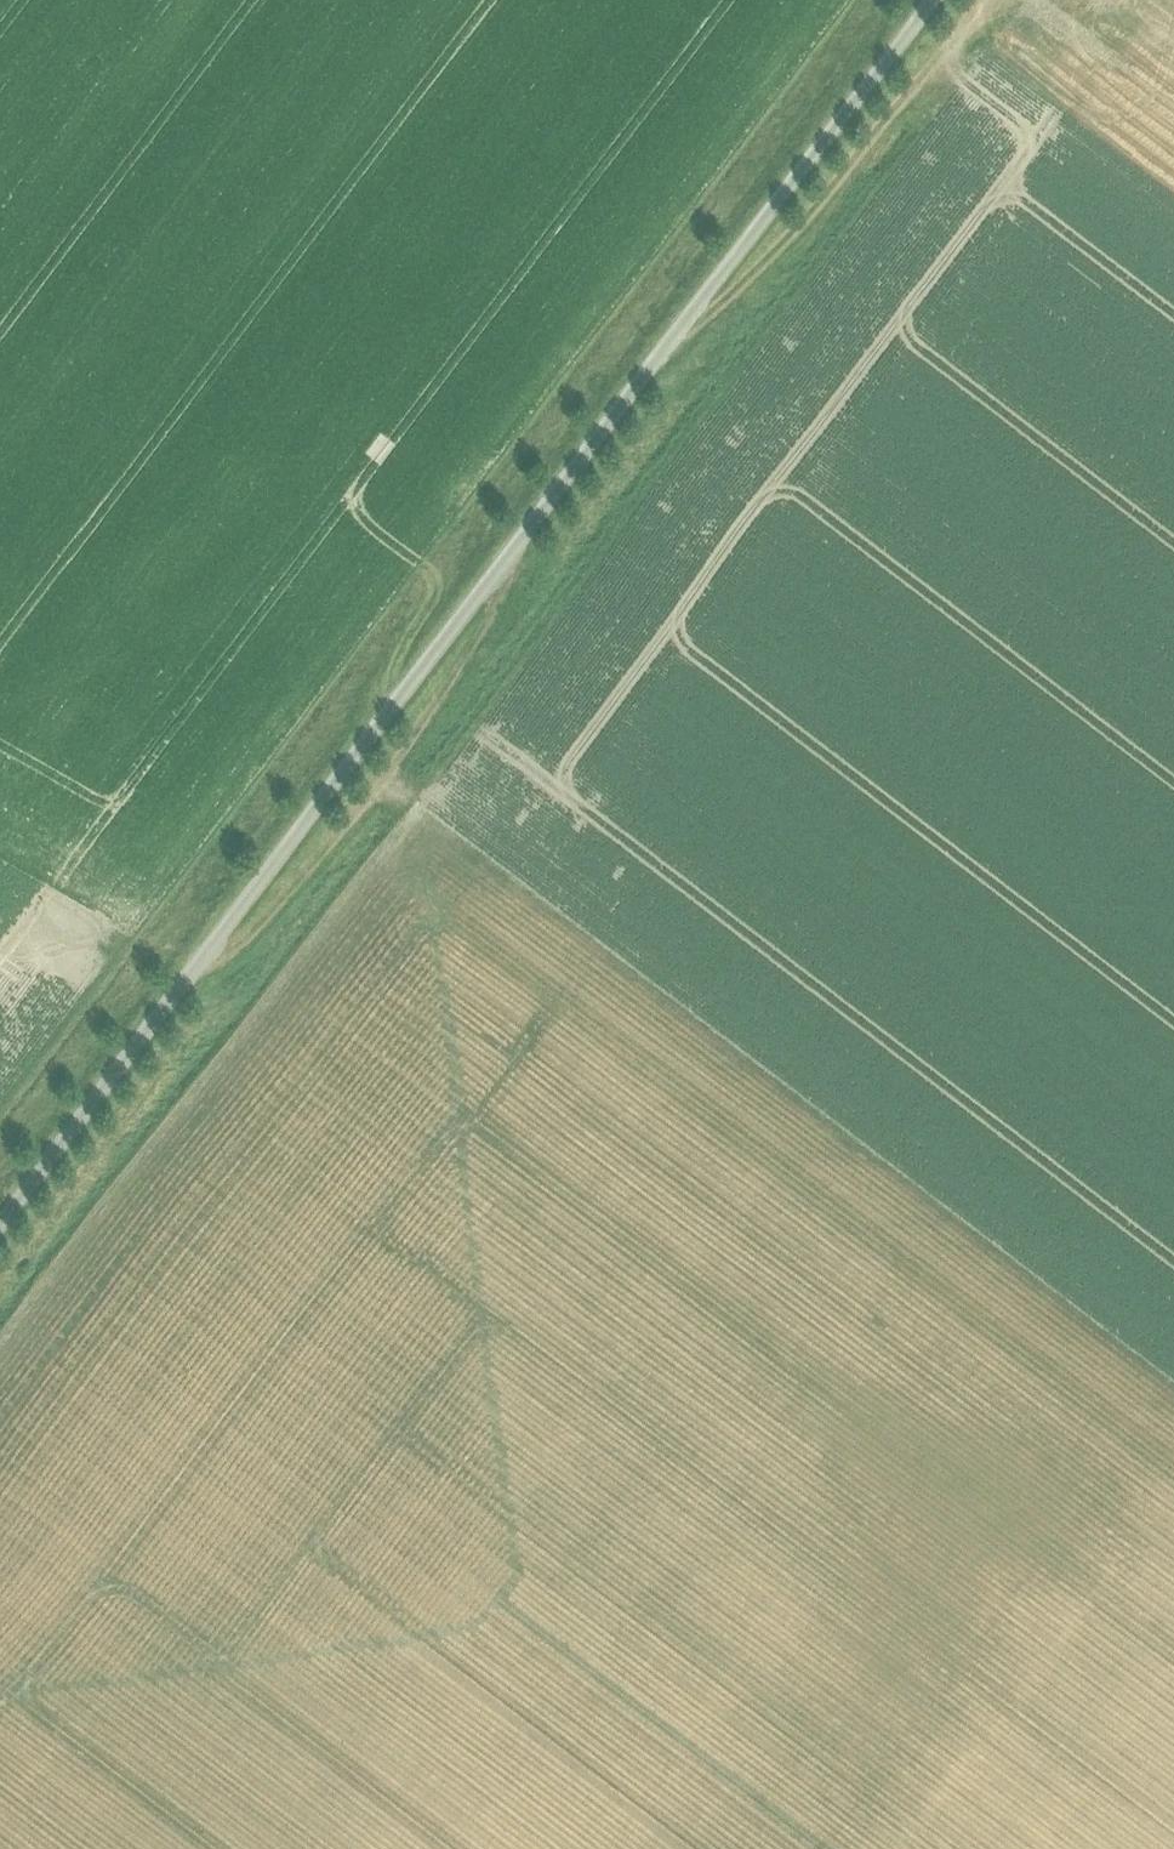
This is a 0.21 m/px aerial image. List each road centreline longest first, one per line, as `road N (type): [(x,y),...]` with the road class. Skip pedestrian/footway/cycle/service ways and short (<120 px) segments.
road 1 (unclassified): [(0,1223),(930,0)]

